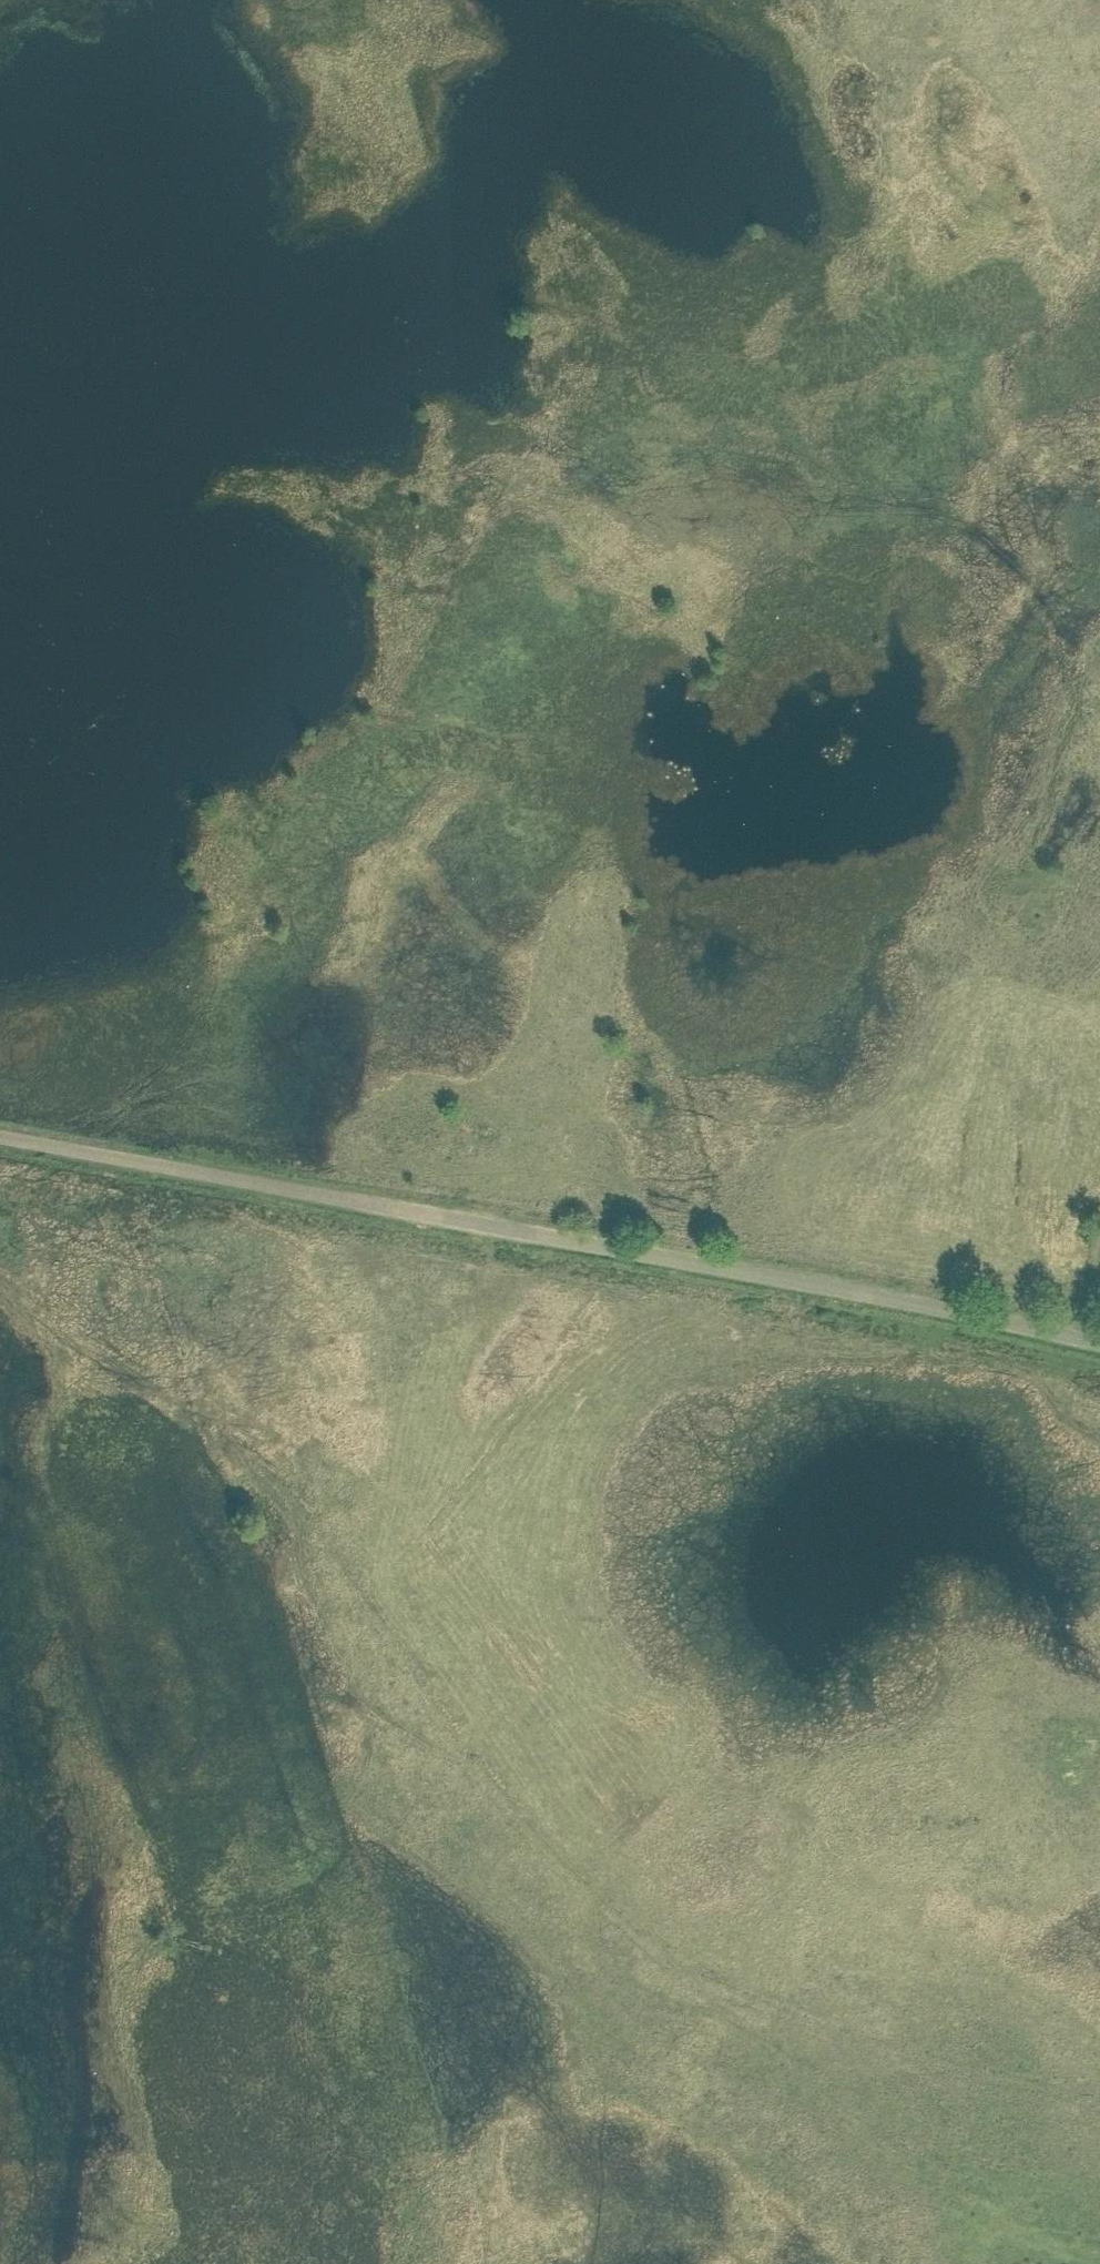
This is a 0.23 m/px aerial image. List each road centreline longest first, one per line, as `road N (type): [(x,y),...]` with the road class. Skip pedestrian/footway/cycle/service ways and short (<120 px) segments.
road 1 (unclassified): [(1099,1343),(0,1140)]

